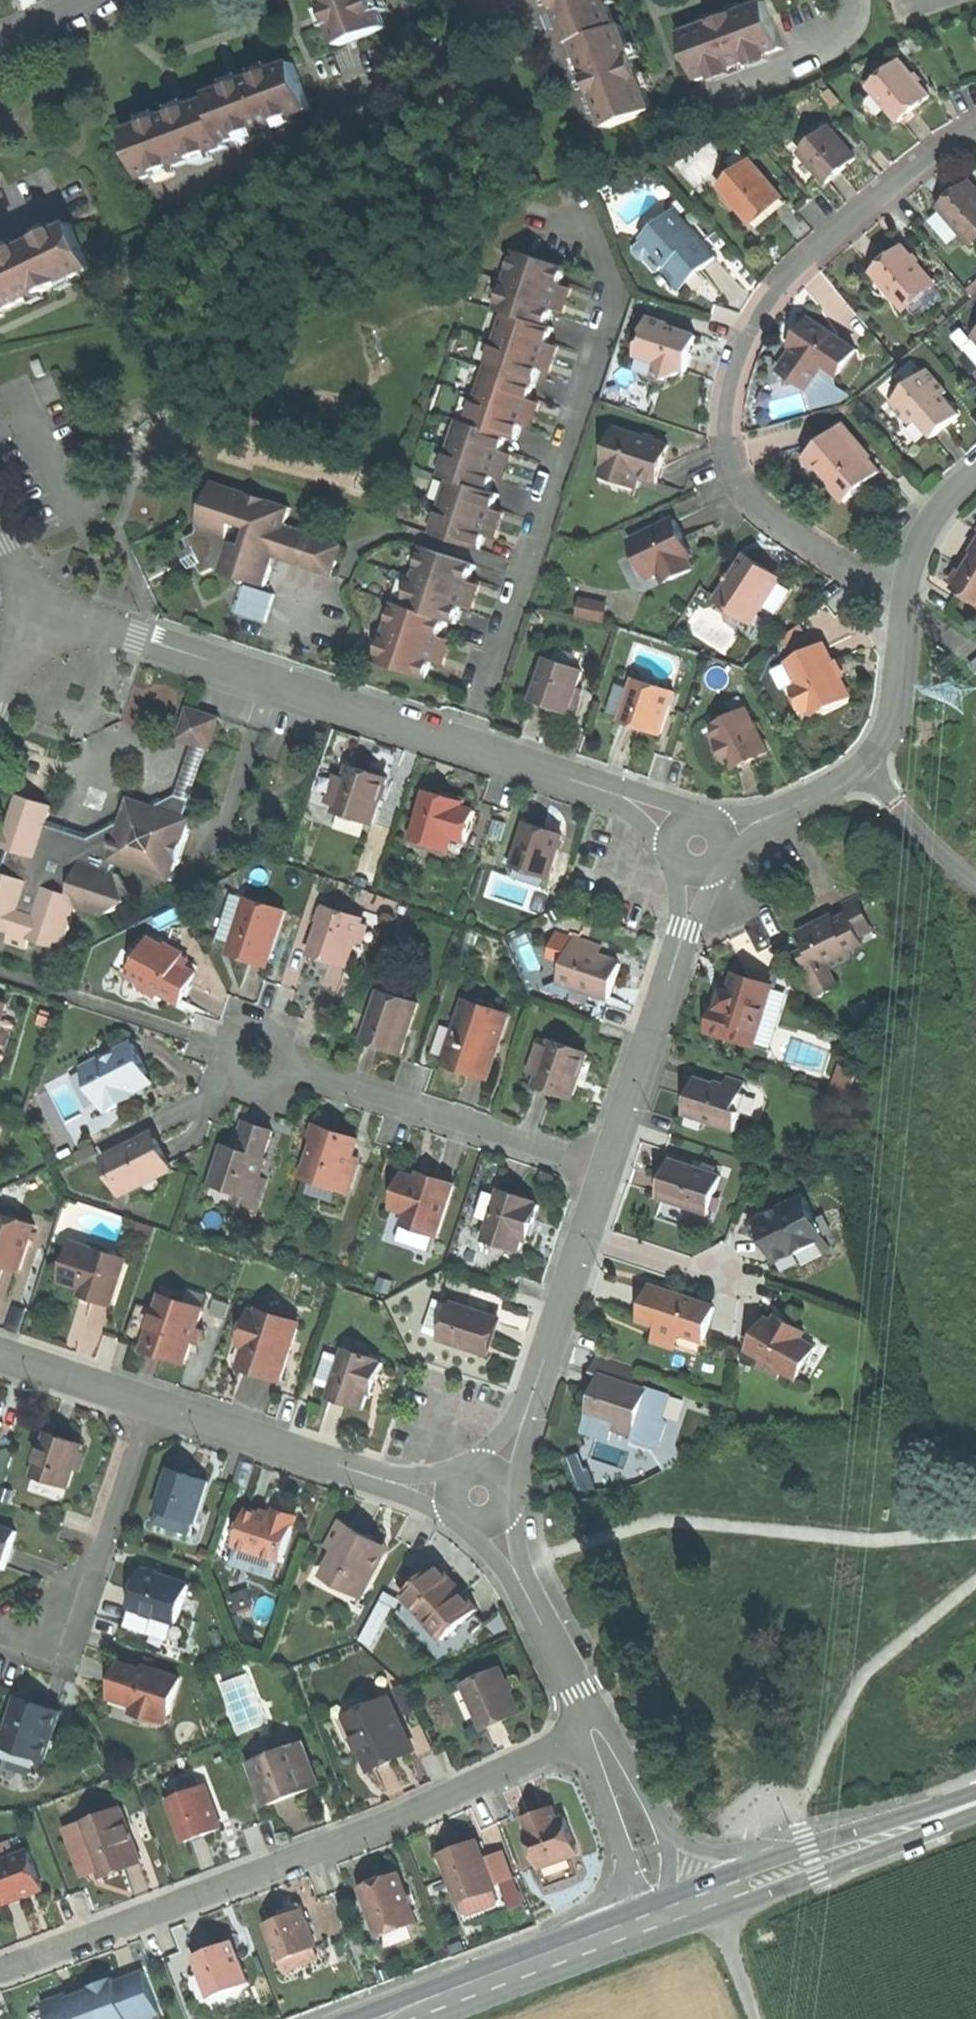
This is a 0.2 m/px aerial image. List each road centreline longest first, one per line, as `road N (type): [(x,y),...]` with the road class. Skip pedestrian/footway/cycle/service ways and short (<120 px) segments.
road 1 (residential): [(32,602),(640,803),(697,844)]
road 2 (residential): [(905,597),(838,564),(755,503),(728,449),(728,394),(747,337),(799,264),(917,166),(975,128)]
road 3 (residential): [(592,1728),(373,1833),(0,1969)]
road 4 (residential): [(609,1169),(259,1055)]
road 5 (residential): [(905,597),(890,724),(863,768),(697,844)]
road 6 (residential): [(481,1494),(389,1481),(147,1403)]
road 7 (residential): [(697,844),(685,929),(609,1169)]
road 8 (residential): [(147,1403),(76,1632),(51,1651),(0,1646)]
road 9 (residential): [(587,1233),(516,1443),(481,1494)]
road 10 (tertiary): [(391,2018),(643,1924)]
road 11 (residential): [(592,1728),(481,1494)]
road 12 (residential): [(893,1833),(732,1854),(691,1846),(667,1829)]
road 13 (tertiary): [(682,1909),(893,1833)]
road 14 (residential): [(592,1728),(600,1790),(643,1924)]
road 15 (residential): [(147,1403),(0,1351)]
road 16 (residential): [(975,471),(925,532),(905,597)]
road 17 (residential): [(587,1233),(721,1277)]
road 18 (track): [(757,2018),(712,1898)]
road 19 (residential): [(667,1829),(633,1766),(592,1728)]

